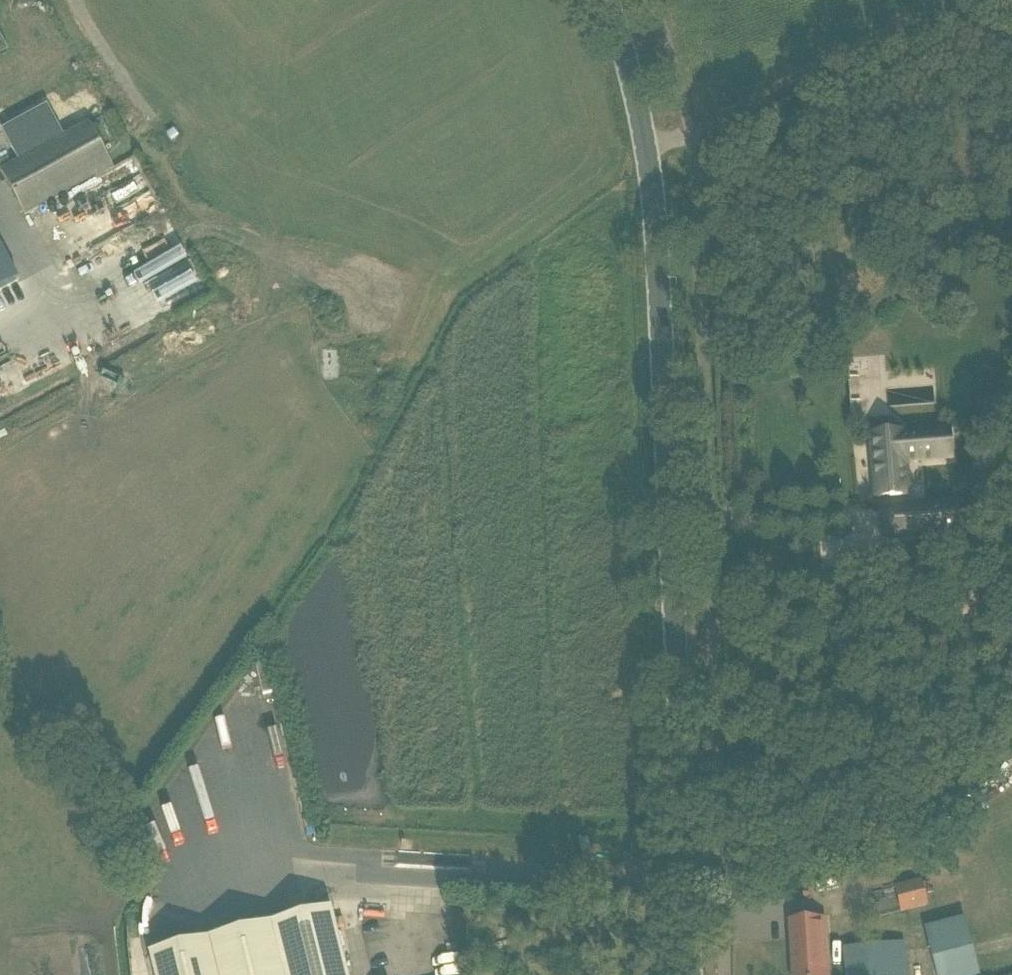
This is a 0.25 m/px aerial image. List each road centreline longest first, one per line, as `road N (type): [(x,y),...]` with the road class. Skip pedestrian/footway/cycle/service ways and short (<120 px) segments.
road 1 (secondary): [(694,974),(650,157),(607,0)]

